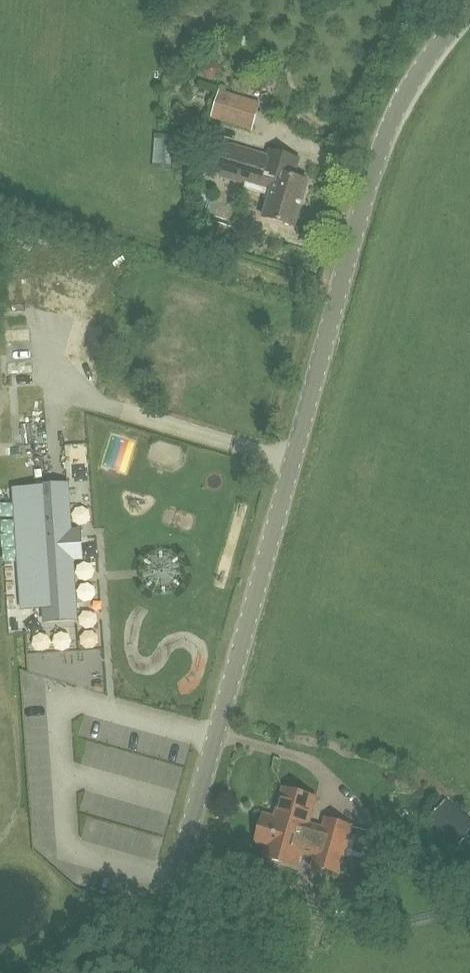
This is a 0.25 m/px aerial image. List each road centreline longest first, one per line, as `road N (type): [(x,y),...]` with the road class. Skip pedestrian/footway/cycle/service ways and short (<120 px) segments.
road 1 (tertiary): [(148,972),(372,173),(422,69),(469,9)]

